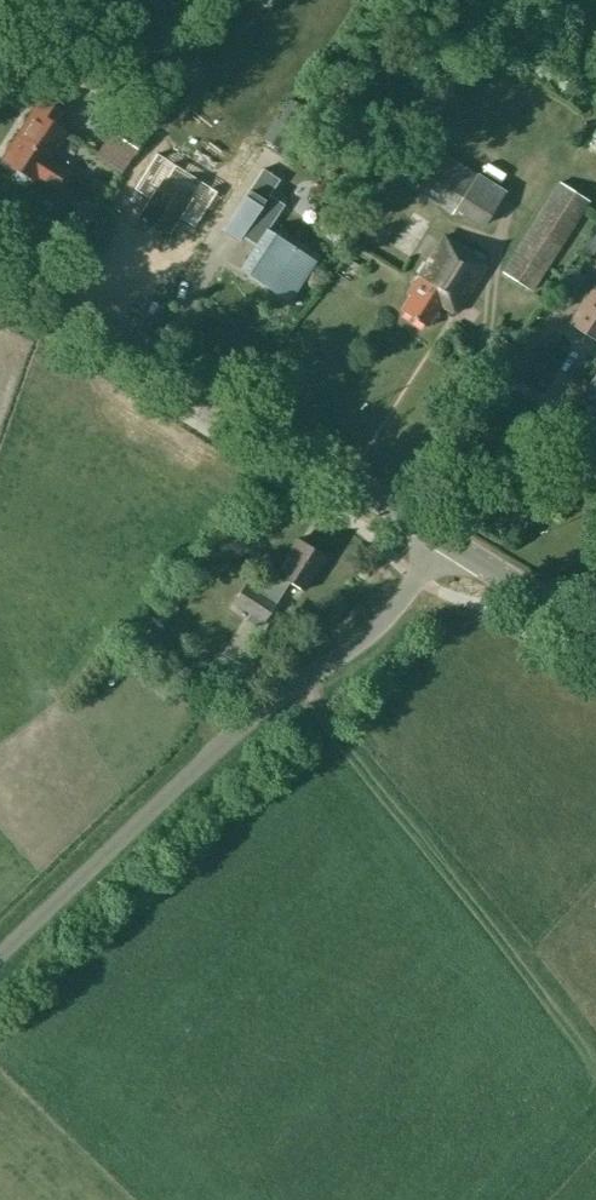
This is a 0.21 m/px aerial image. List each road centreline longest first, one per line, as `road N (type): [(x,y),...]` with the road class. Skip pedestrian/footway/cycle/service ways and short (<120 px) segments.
road 1 (unclassified): [(442,540),(378,627),(234,734),(0,956)]
road 2 (tertiary): [(442,540),(0,258)]
road 3 (track): [(394,509),(479,377),(502,233),(540,163)]
road 4 (tertiary): [(595,635),(442,540)]

